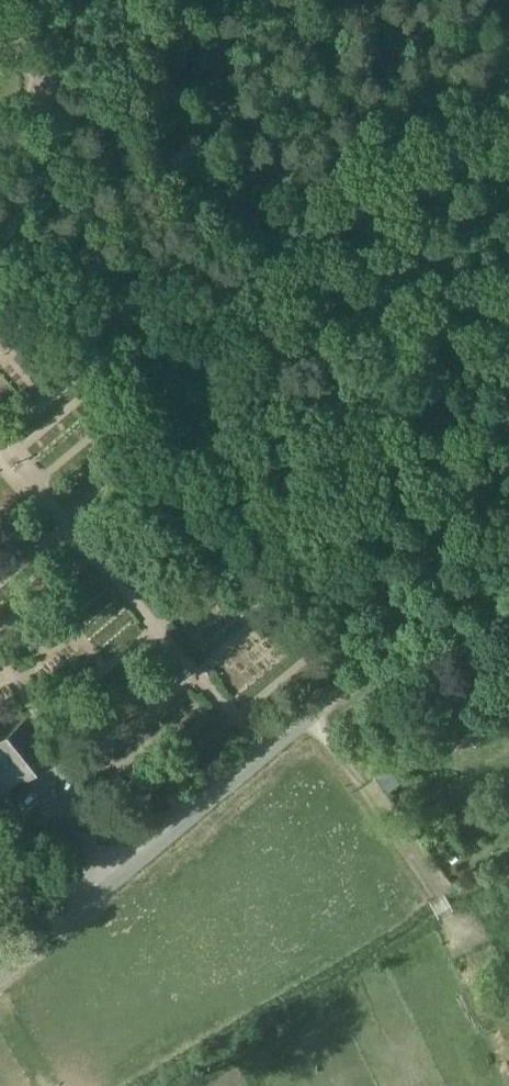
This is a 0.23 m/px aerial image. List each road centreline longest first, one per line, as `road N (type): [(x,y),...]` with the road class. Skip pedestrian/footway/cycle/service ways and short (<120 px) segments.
road 1 (unclassified): [(0,984),(362,685),(508,599)]
road 2 (track): [(69,99),(163,161),(508,435)]

